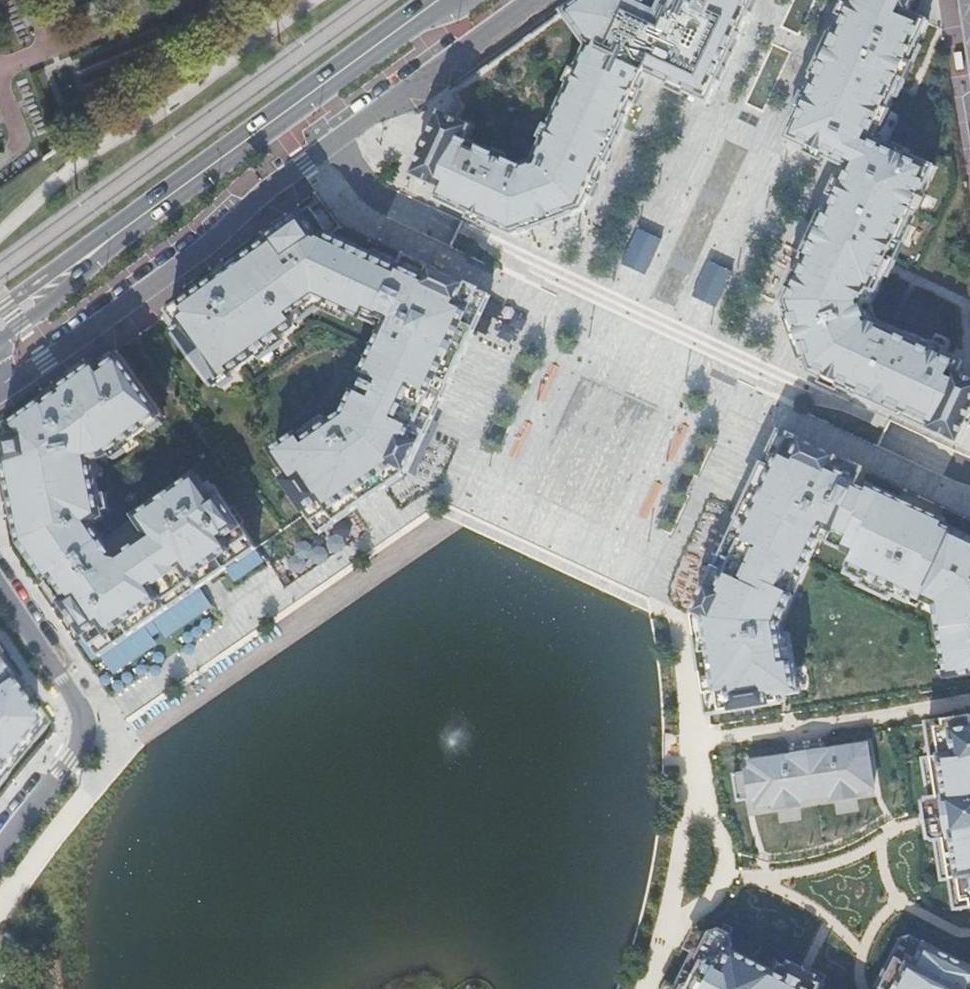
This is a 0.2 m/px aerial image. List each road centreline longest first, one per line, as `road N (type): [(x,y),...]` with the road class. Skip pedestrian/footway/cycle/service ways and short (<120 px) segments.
road 1 (primary): [(451,0),(0,324)]
road 2 (residential): [(0,846),(69,759),(83,722),(0,583)]

